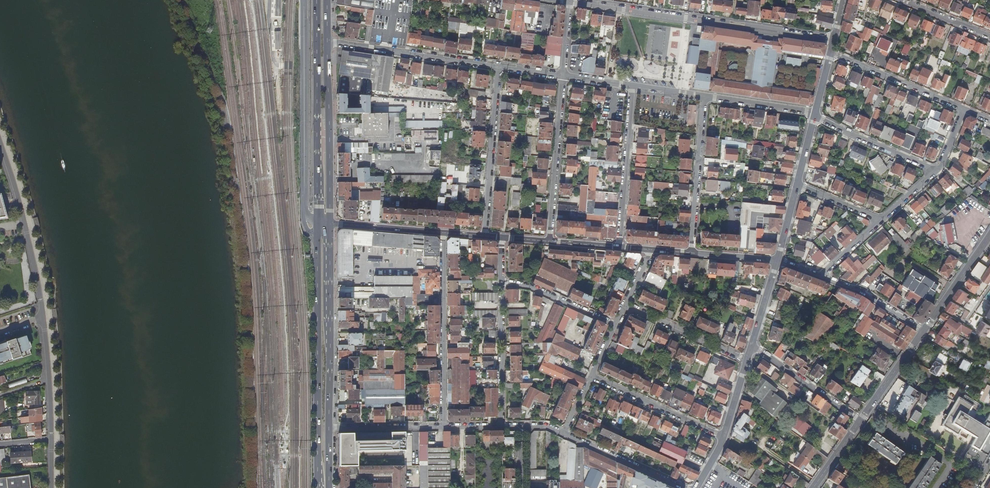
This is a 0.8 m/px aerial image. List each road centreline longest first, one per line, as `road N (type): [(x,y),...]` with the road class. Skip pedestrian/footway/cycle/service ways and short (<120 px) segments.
road 1 (residential): [(835,39),(570,1)]
road 2 (primary): [(316,223),(319,487)]
road 3 (secondary): [(316,223),(304,209),(303,0)]
road 4 (primary): [(316,0),(316,223)]
road 5 (primary): [(328,428),(329,224)]
road 6 (residential): [(445,427),(445,234)]
road 7 (primary): [(329,224),(327,44)]
road 8 (residential): [(3,151),(43,318)]
road 9 (residential): [(327,44),(497,67)]
road 10 (residential): [(483,237),(497,67)]
road 11 (residential): [(549,242),(563,75)]
road 12 (residential): [(634,87),(620,248)]
road 13 (residential): [(691,254),(703,96)]
road 14 (residential): [(724,436),(591,376)]
road 15 (residential): [(831,52),(963,109)]
road 16 (residential): [(501,284),(503,426)]
road 17 (residential): [(625,307),(747,361)]
road 18 (residential): [(815,115),(934,171)]
road 19 (residential): [(860,421),(752,346)]
road 20 (residential): [(563,433),(682,487)]
road 21 (residential): [(43,318),(51,440)]
road 22 (residential): [(501,284),(616,325)]

